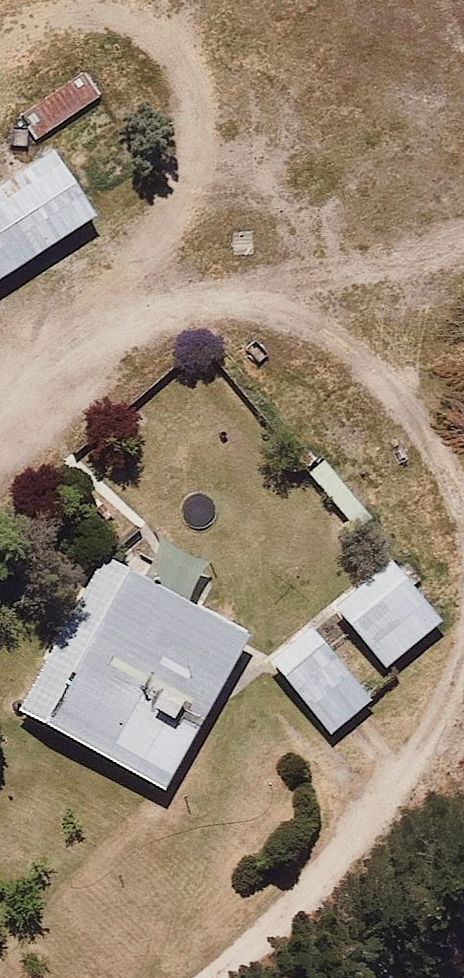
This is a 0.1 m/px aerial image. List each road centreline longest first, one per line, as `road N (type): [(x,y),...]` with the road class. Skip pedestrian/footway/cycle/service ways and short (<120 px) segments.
road 1 (track): [(84,317),(223,270),(463,247)]
road 2 (track): [(463,481),(435,404),(361,346),(223,270)]
road 3 (track): [(369,805),(455,698),(463,662)]

